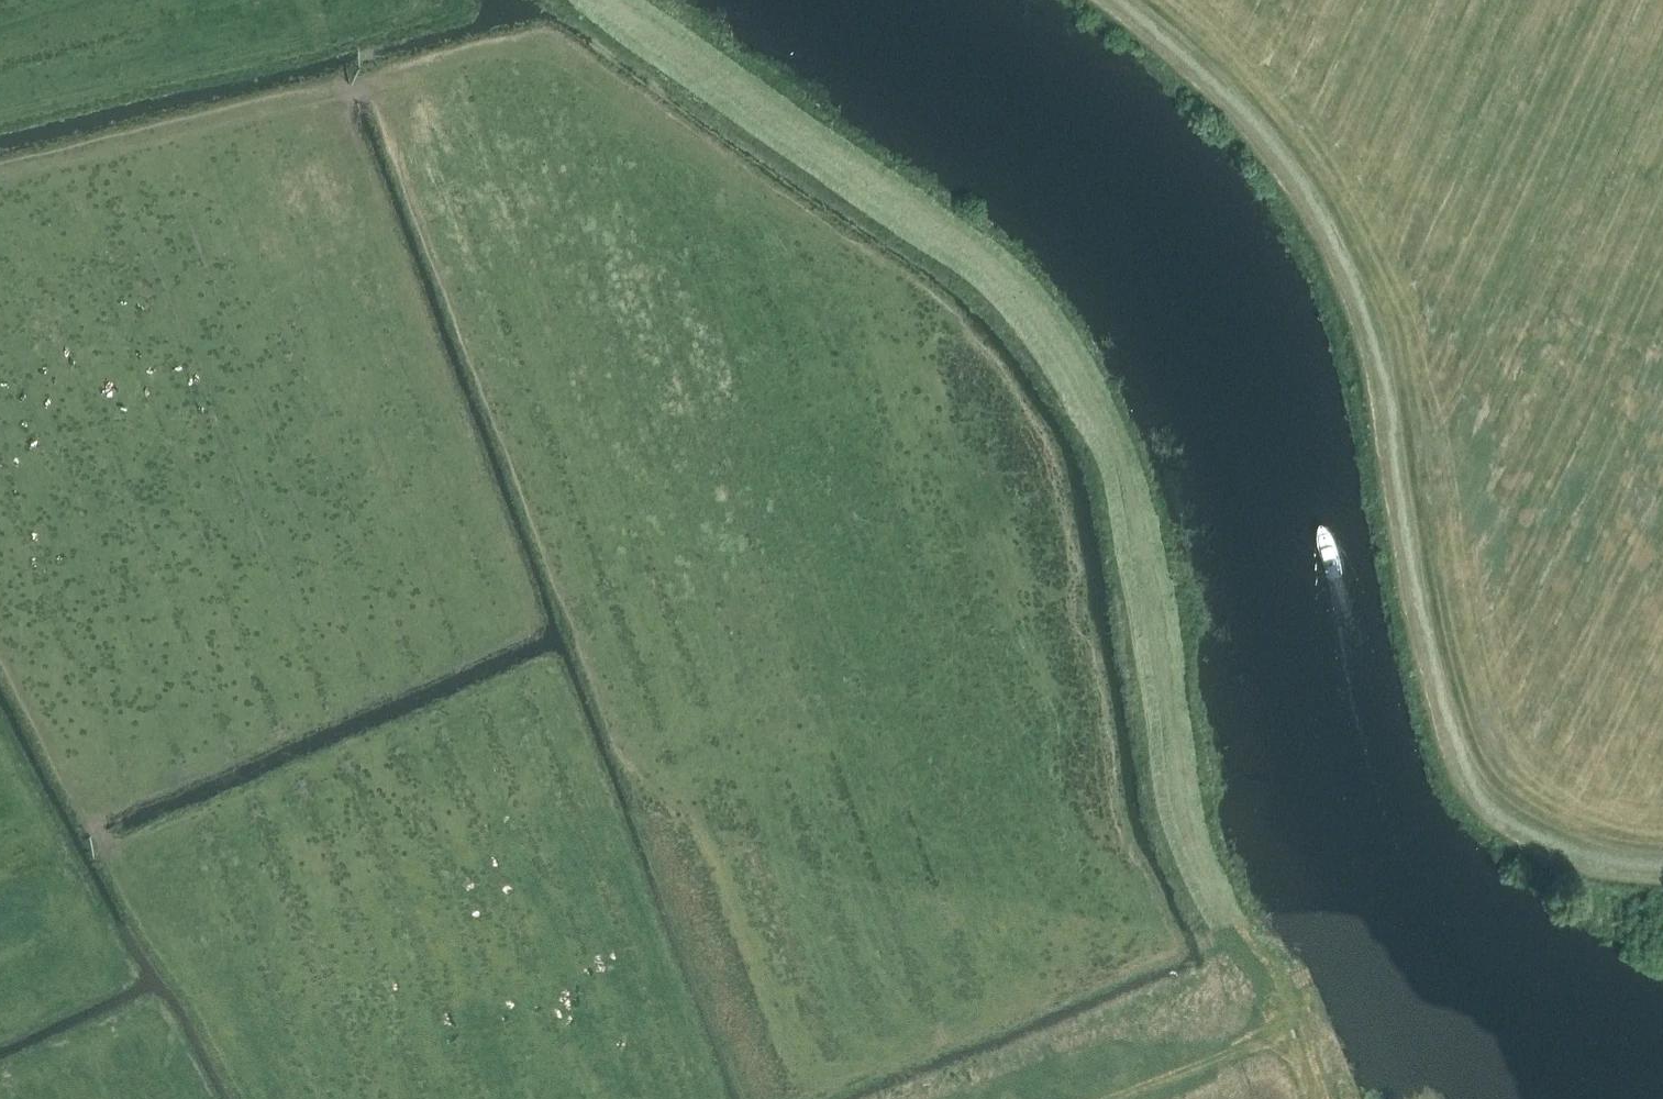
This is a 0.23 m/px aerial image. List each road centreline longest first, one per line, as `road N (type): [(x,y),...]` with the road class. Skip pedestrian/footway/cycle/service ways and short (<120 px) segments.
road 1 (track): [(618,0),(978,244),(1066,334),(1129,469),(1190,822),(1236,921),(1284,985),(1274,1046)]
road 2 (track): [(1117,1098),(1274,1046)]

